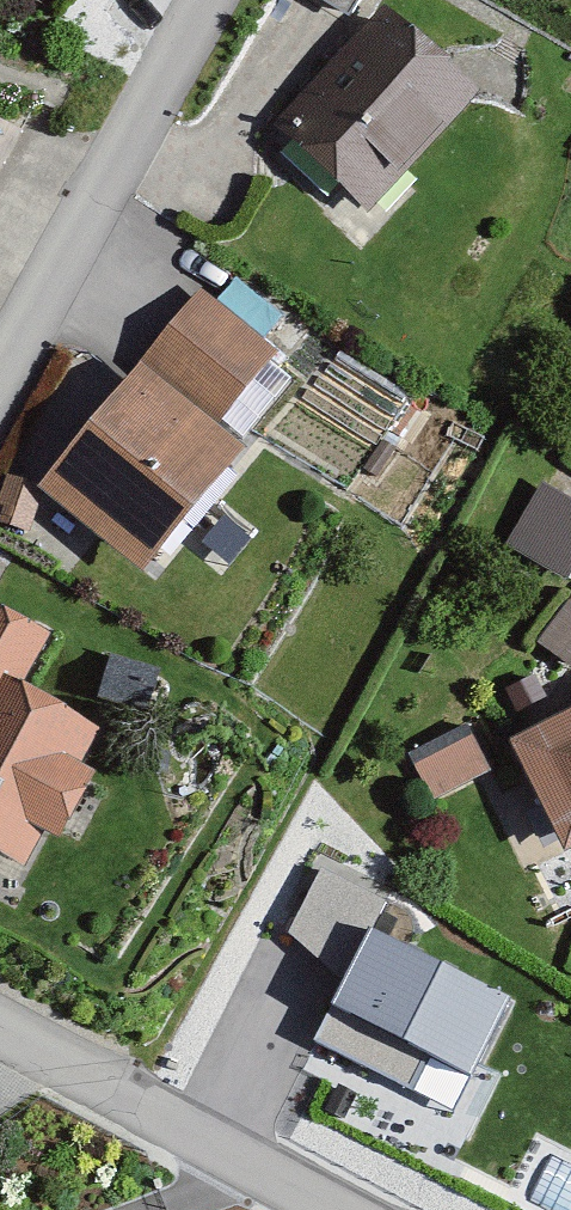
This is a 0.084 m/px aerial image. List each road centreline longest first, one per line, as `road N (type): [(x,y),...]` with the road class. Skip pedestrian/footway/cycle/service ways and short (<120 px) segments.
road 1 (residential): [(0,375),(210,0)]
road 2 (residential): [(365,1209),(0,1016)]

